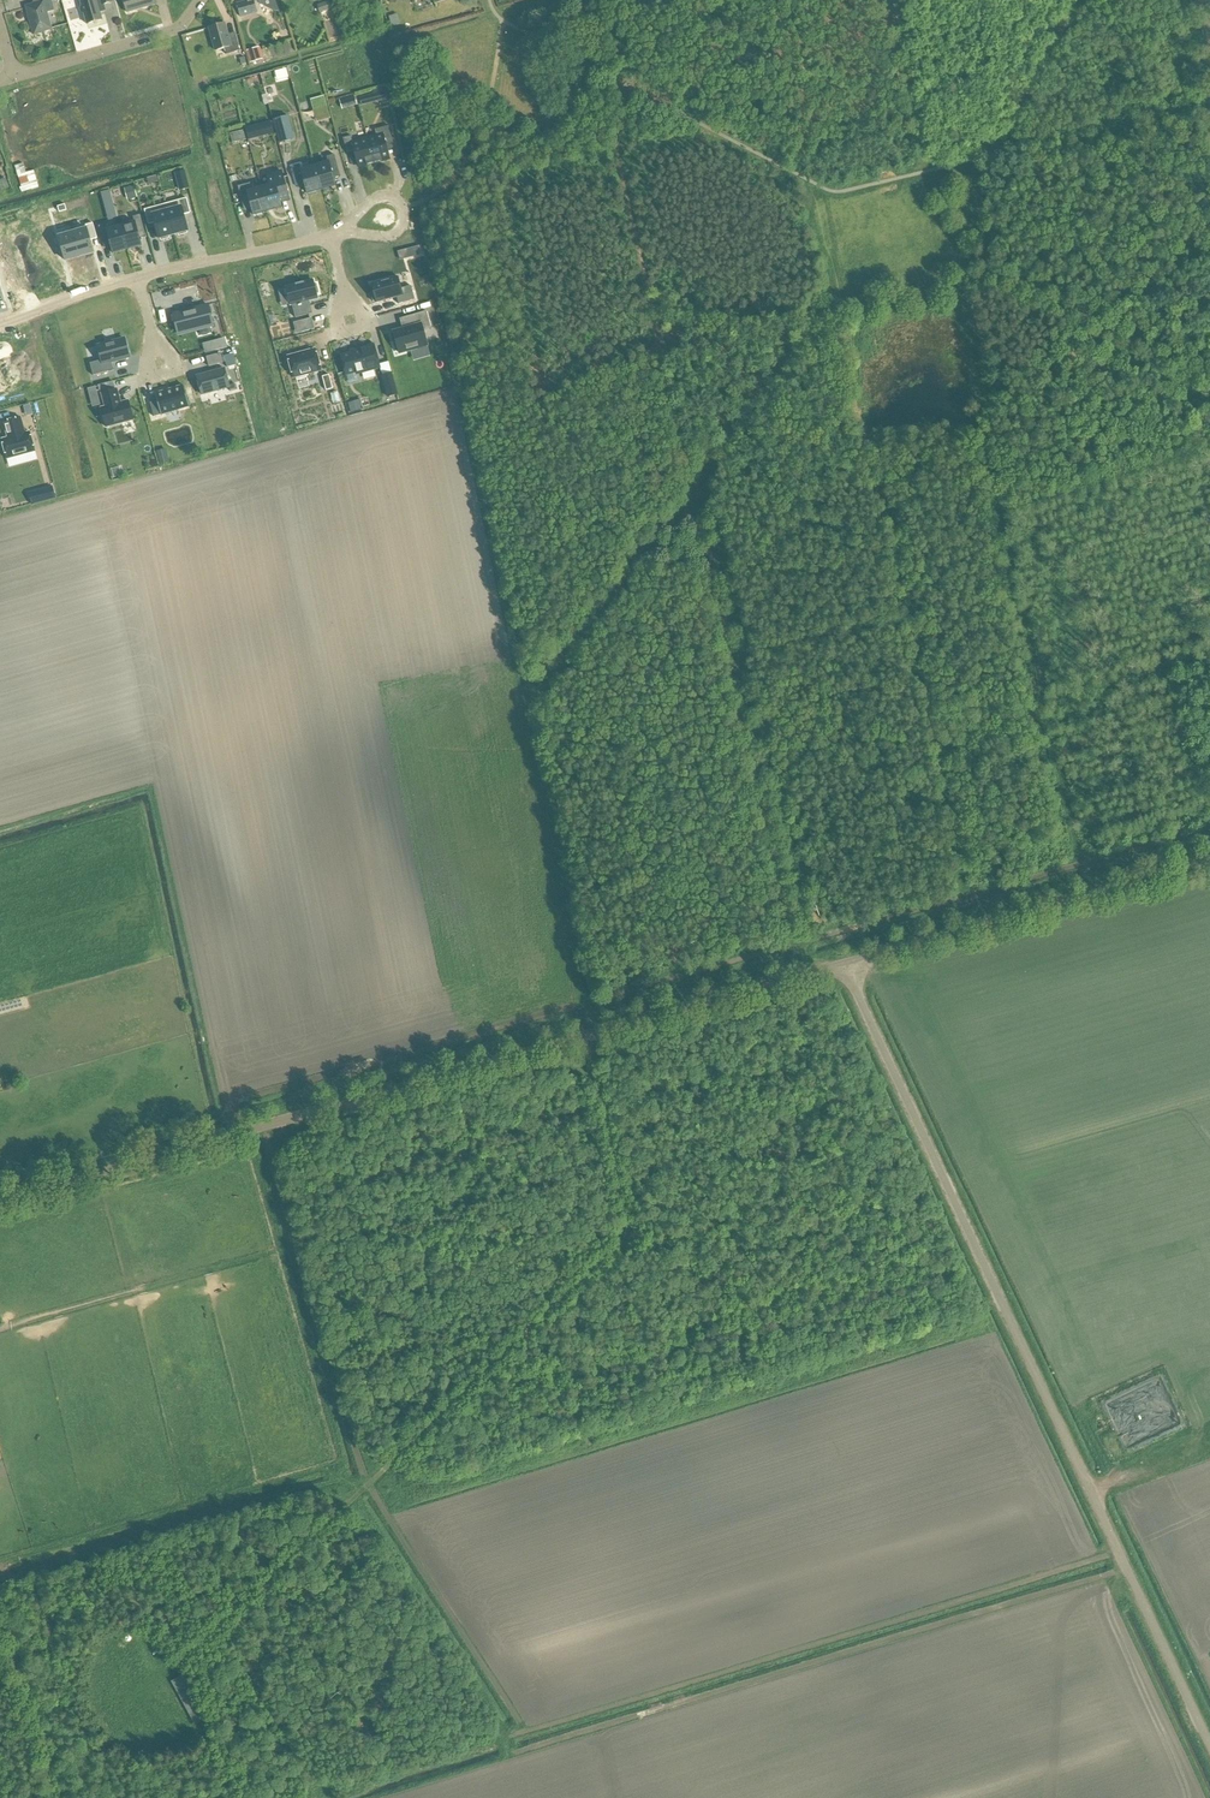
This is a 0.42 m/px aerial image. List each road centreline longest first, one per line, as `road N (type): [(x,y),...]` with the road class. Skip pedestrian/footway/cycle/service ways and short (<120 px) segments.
road 1 (track): [(1117,1551),(511,1735),(510,1751),(1126,1571)]
road 2 (track): [(606,1031),(598,1001),(797,945),(690,489),(830,321),(981,285)]
road 3 (unclassified): [(0,1201),(842,964)]
road 4 (unclassified): [(1209,1750),(842,964)]
road 5 (track): [(266,1126),(367,1484),(352,1490),(337,1465),(0,1563)]
road 6 (unclassified): [(842,964),(1209,860)]
road 7 (track): [(0,1328),(269,1253)]
road 8 (track): [(1209,394),(1015,291),(981,285)]
road 9 (residential): [(17,77),(166,33),(200,0)]
road 10 (residential): [(138,278),(330,236)]
road 11 (residential): [(0,322),(138,278)]
road 12 (residential): [(345,227),(371,201),(400,202),(402,228),(390,238),(361,234)]
road 13 (track): [(970,162),(985,254),(981,285)]

